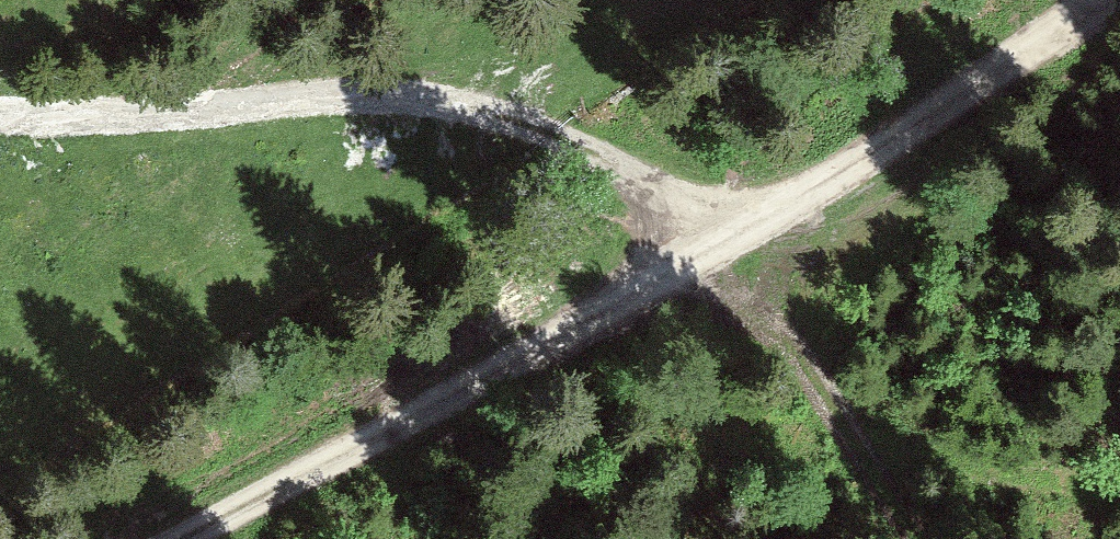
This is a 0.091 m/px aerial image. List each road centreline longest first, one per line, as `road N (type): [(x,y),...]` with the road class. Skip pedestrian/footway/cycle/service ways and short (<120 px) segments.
road 1 (track): [(753,229),(498,102),(396,89),(194,111),(0,115)]
road 2 (track): [(753,229),(179,538)]
road 3 (track): [(1113,0),(753,229)]

